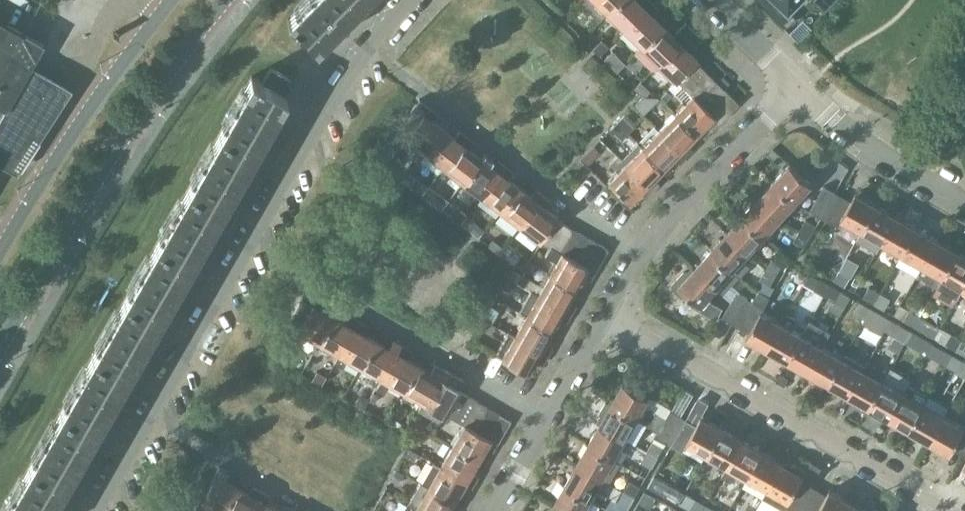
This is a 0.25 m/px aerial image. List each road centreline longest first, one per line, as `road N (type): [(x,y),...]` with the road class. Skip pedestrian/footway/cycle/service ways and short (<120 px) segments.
road 1 (residential): [(92,510),(296,150),(407,0)]
road 2 (tertiary): [(0,351),(219,0)]
road 3 (residential): [(955,510),(609,314)]
road 4 (tertiary): [(175,0),(0,262)]
road 5 (residential): [(609,314),(672,219),(801,89)]
road 6 (residential): [(492,510),(609,314)]
road 7 (residential): [(964,204),(866,147),(801,89)]
road 8 (residential): [(801,89),(712,0)]

